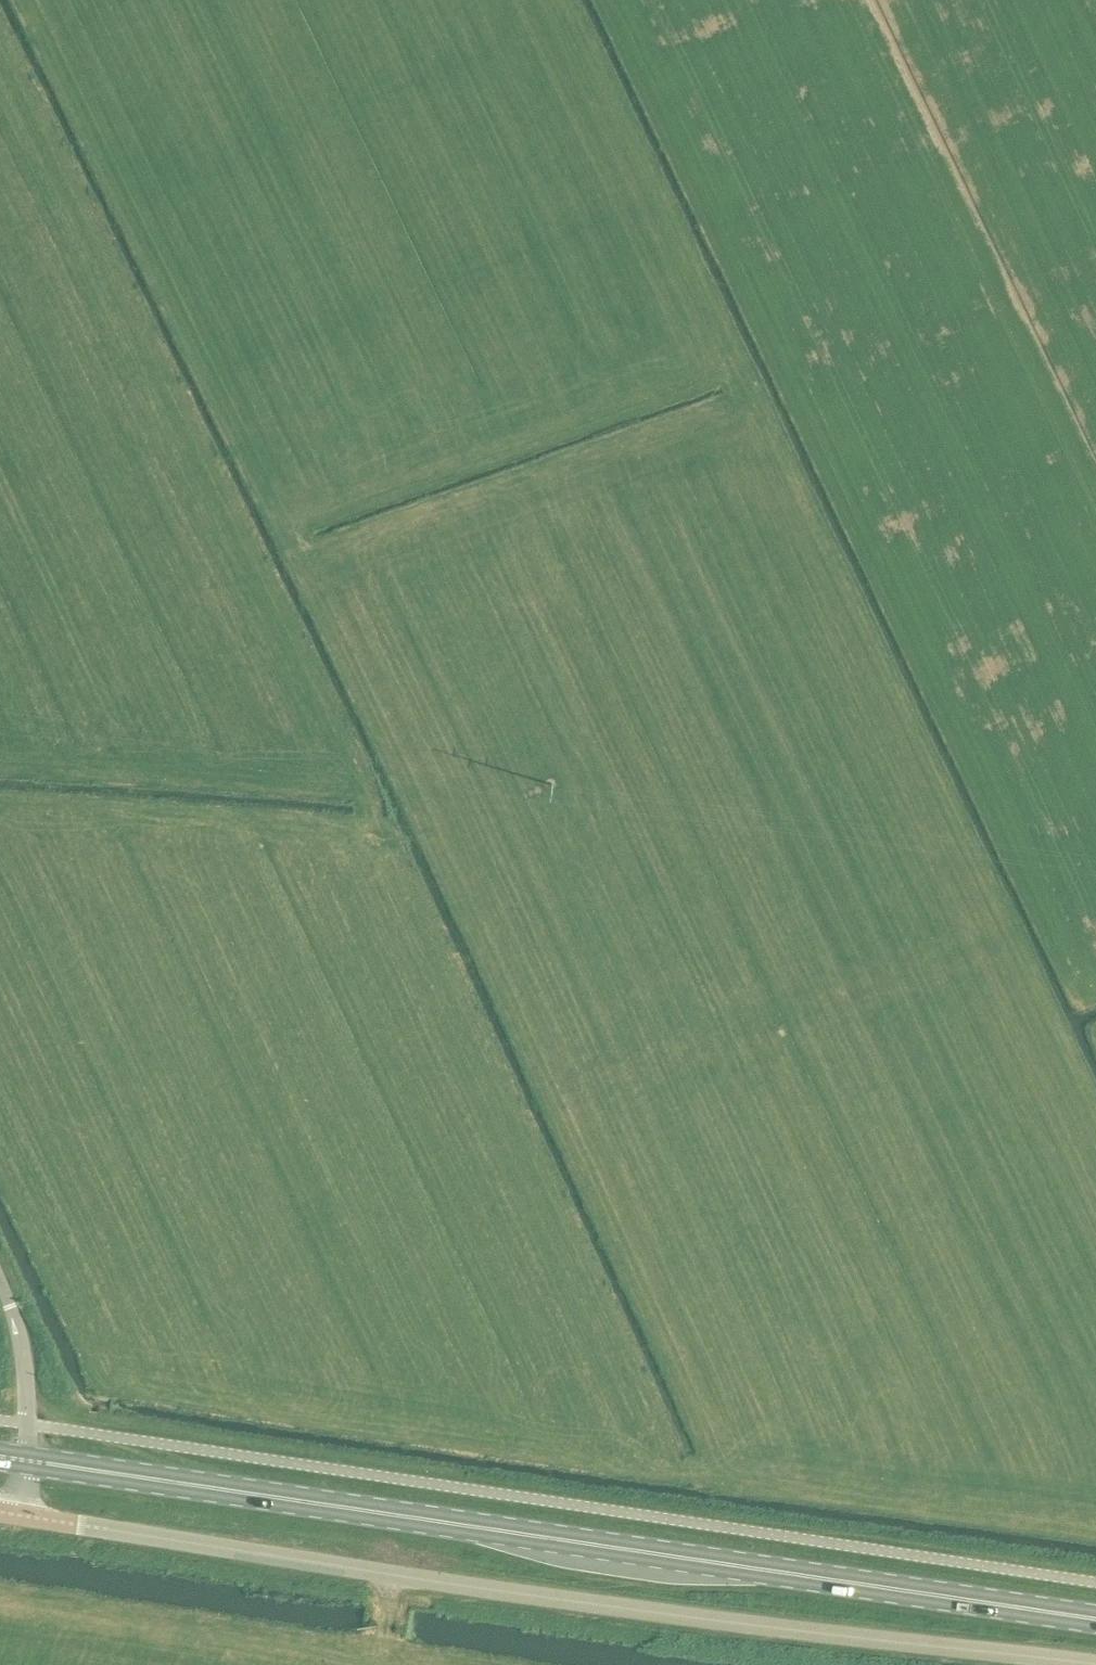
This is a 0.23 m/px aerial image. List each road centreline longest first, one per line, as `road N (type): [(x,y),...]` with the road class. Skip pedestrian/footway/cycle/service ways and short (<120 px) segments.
road 1 (primary): [(1095,1623),(27,1463)]
road 2 (unclassified): [(1085,1664),(622,1610),(17,1517)]
road 3 (unclassified): [(27,1463),(18,1327),(0,1281)]

